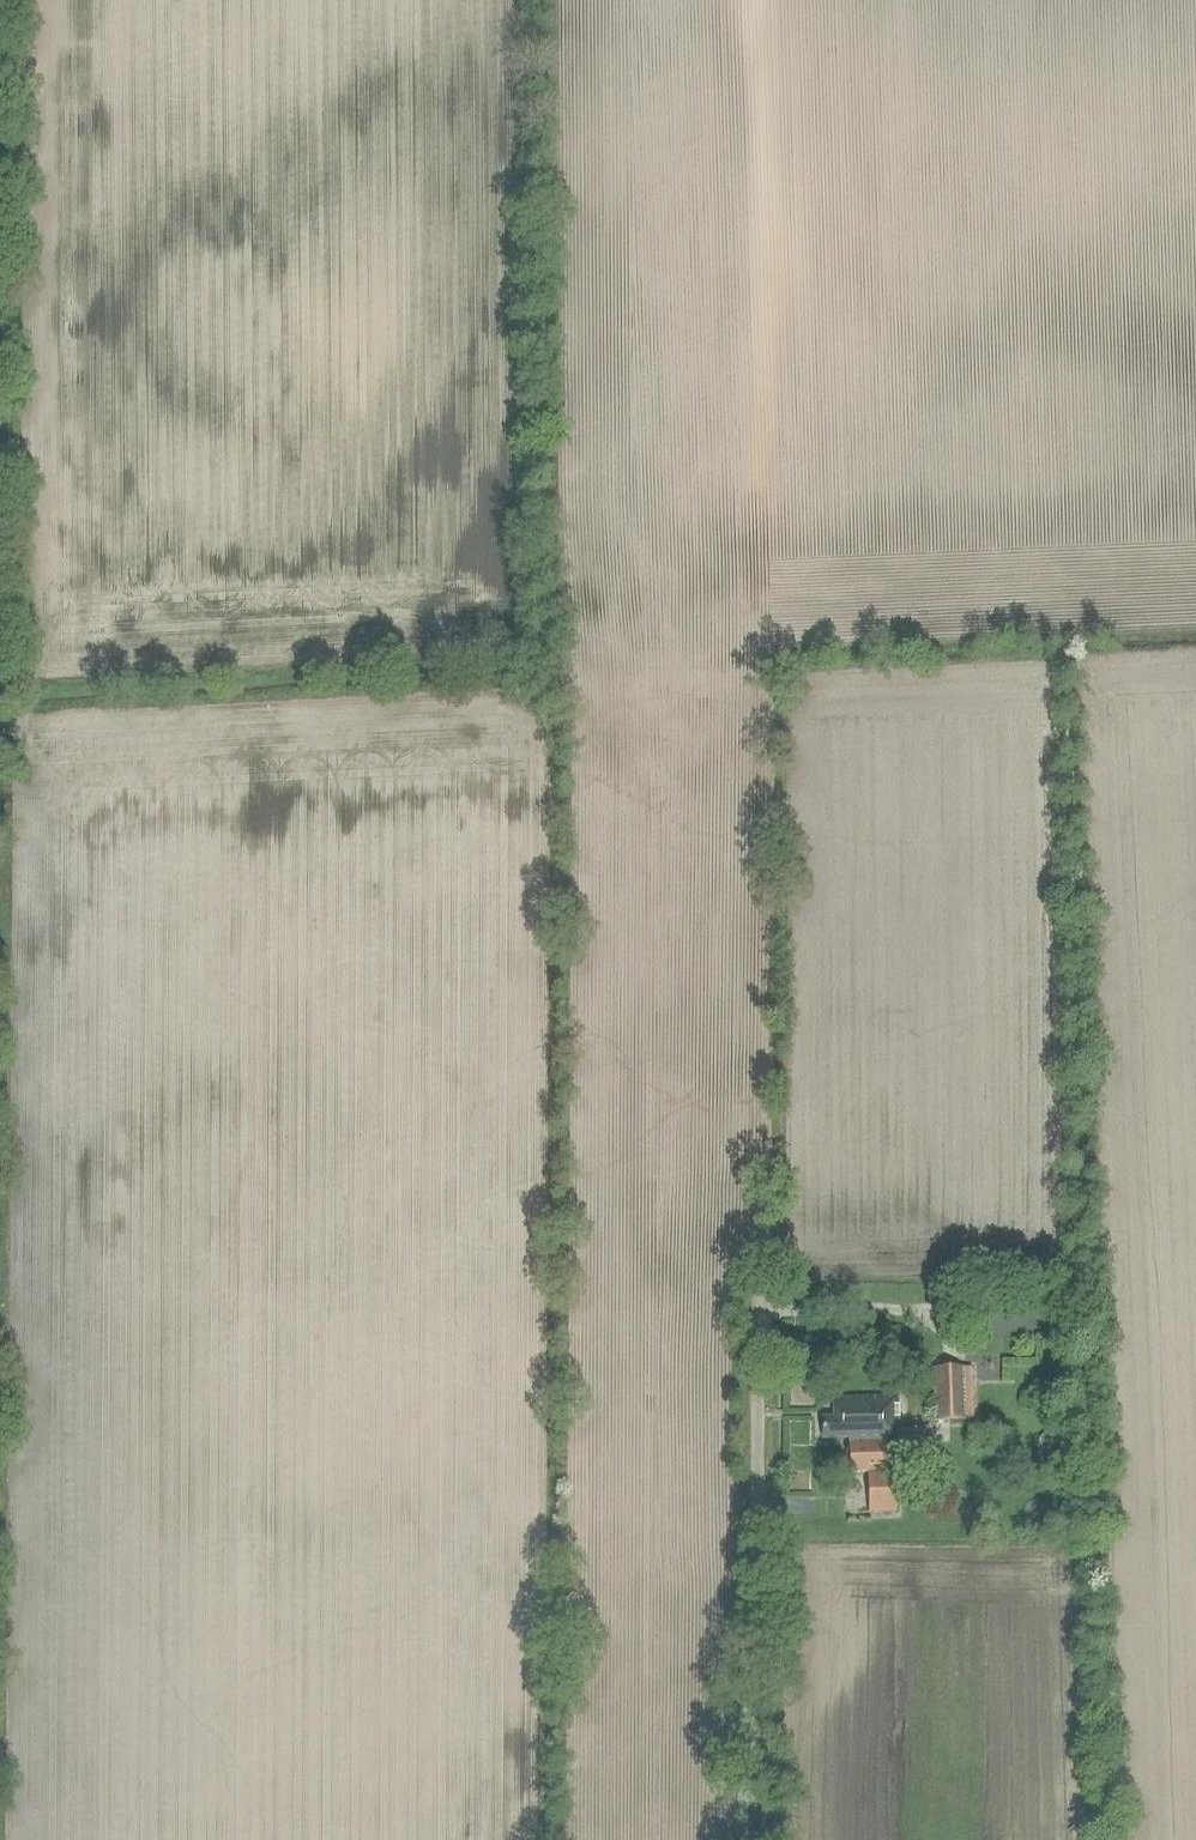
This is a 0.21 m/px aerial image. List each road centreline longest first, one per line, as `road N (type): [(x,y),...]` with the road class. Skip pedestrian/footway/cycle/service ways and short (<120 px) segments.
road 1 (unclassified): [(743,1335),(740,1839)]

